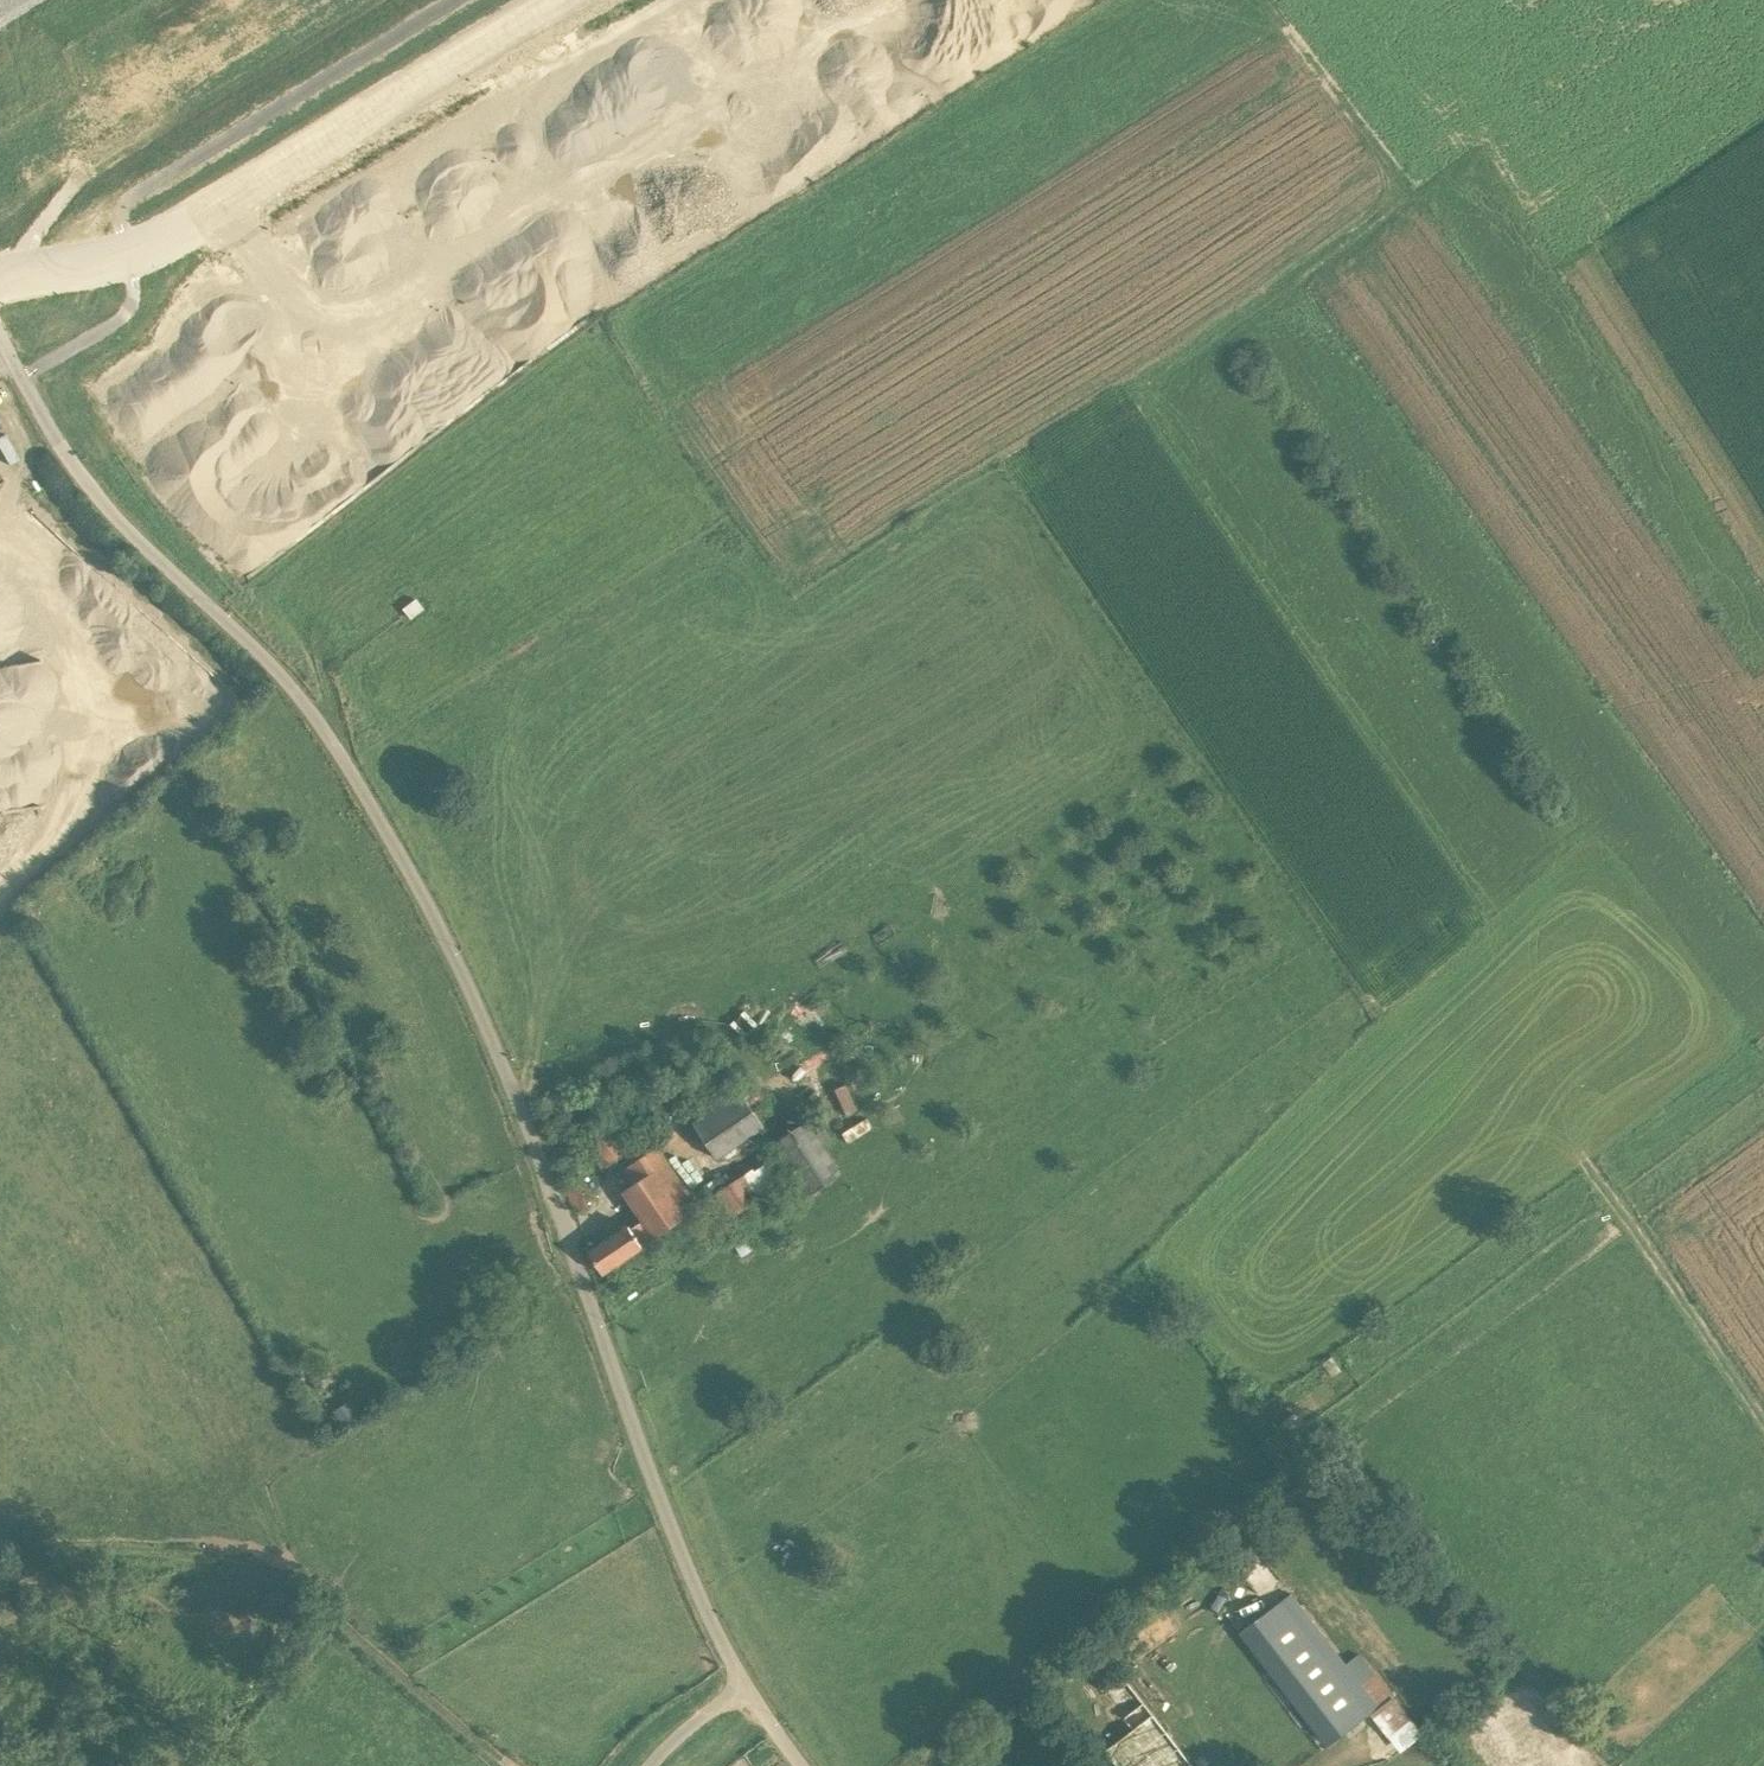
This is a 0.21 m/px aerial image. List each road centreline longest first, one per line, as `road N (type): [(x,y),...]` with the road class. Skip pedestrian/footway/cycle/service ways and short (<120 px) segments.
road 1 (unclassified): [(745,1683),(684,1559),(501,1063),(435,920),(326,732),(265,659),(137,540),(78,469),(0,333)]
road 2 (unclassified): [(653,1765),(745,1683)]

